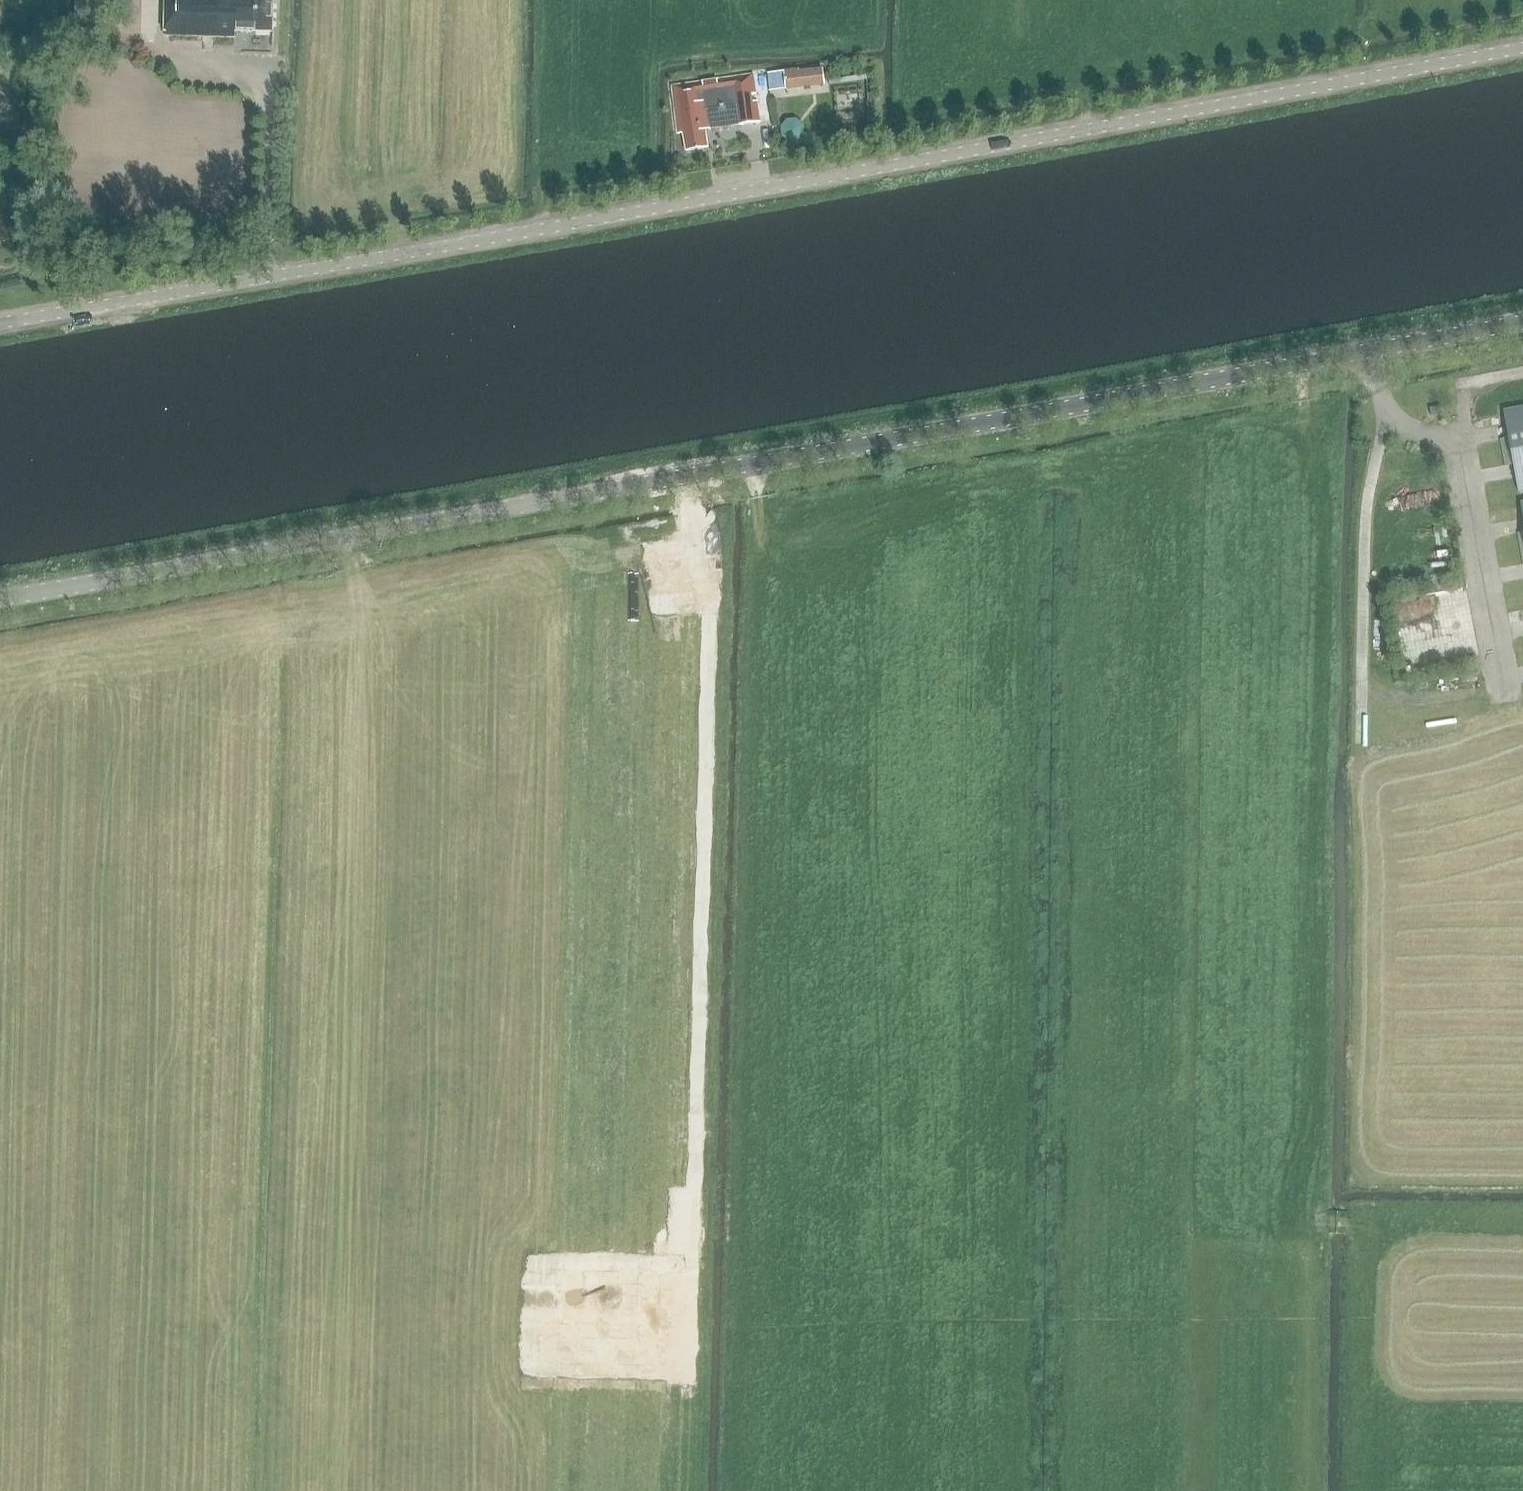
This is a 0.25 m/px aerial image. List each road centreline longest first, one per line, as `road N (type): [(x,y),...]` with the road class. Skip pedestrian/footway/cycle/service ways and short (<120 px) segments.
road 1 (tertiary): [(0,322),(1522,47)]
road 2 (tertiary): [(0,596),(1522,321)]

